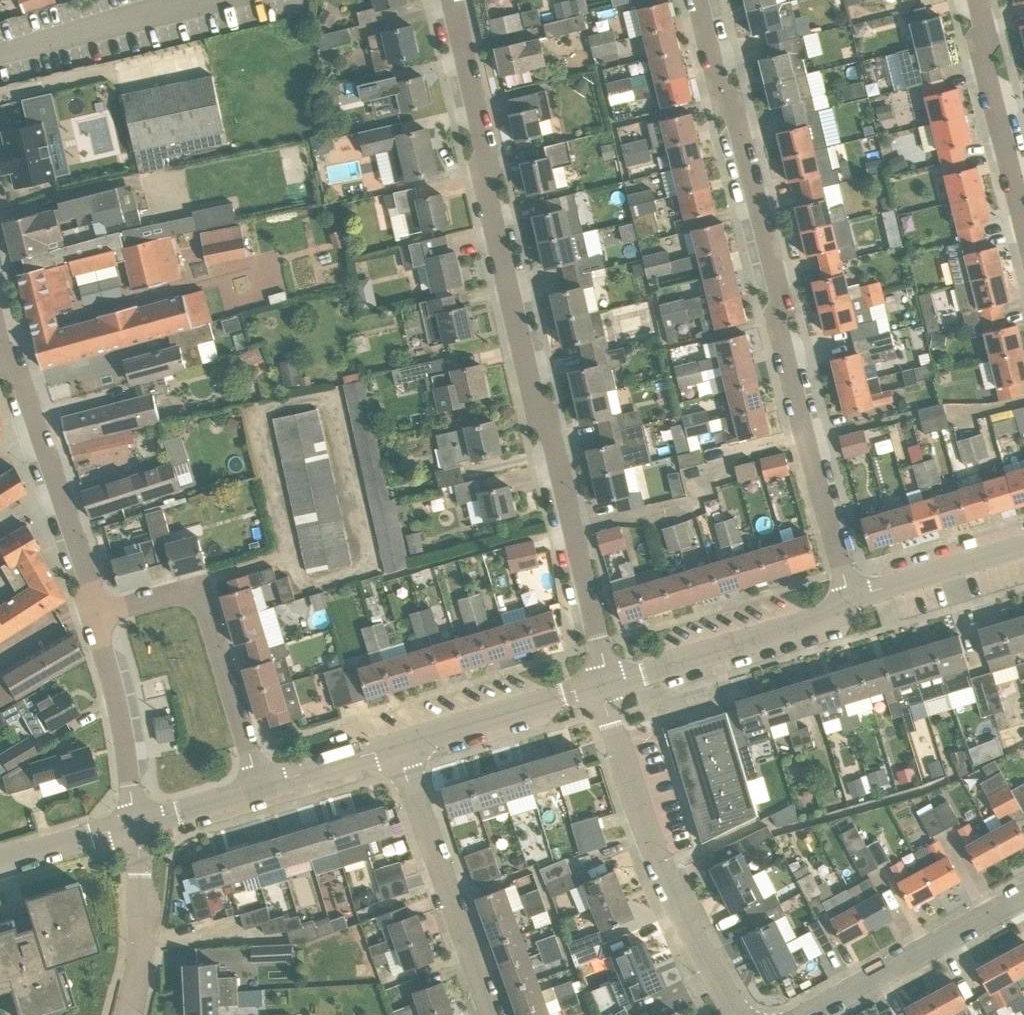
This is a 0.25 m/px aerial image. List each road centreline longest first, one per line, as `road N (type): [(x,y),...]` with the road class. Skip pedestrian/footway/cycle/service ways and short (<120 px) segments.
road 1 (residential): [(605,686),(451,0)]
road 2 (residential): [(853,602),(703,0)]
road 3 (unclassified): [(291,554),(259,415),(331,398),(368,565),(302,583)]
road 4 (unclassified): [(744,1014),(670,889),(637,810),(605,686)]
road 5 (unclassified): [(96,615),(25,386),(0,339)]
road 6 (unclassified): [(492,1014),(397,749)]
road 7 (unclassified): [(605,686),(853,602)]
road 8 (unclassified): [(800,1014),(1023,892)]
road 9 (residential): [(1023,220),(986,74),(978,0)]
road 10 (unclassified): [(397,749),(605,686)]
road 11 (unclassified): [(140,826),(121,708),(96,615)]
road 12 (unclassified): [(262,790),(200,601),(189,592)]
road 13 (unclassified): [(130,1014),(145,938),(140,826)]
road 14 (unclassified): [(853,602),(1023,546)]
road 15 (unclassified): [(0,866),(140,826)]
road 16 (unclassified): [(262,790),(397,749)]
road 17 (unclassified): [(140,826),(262,790)]

